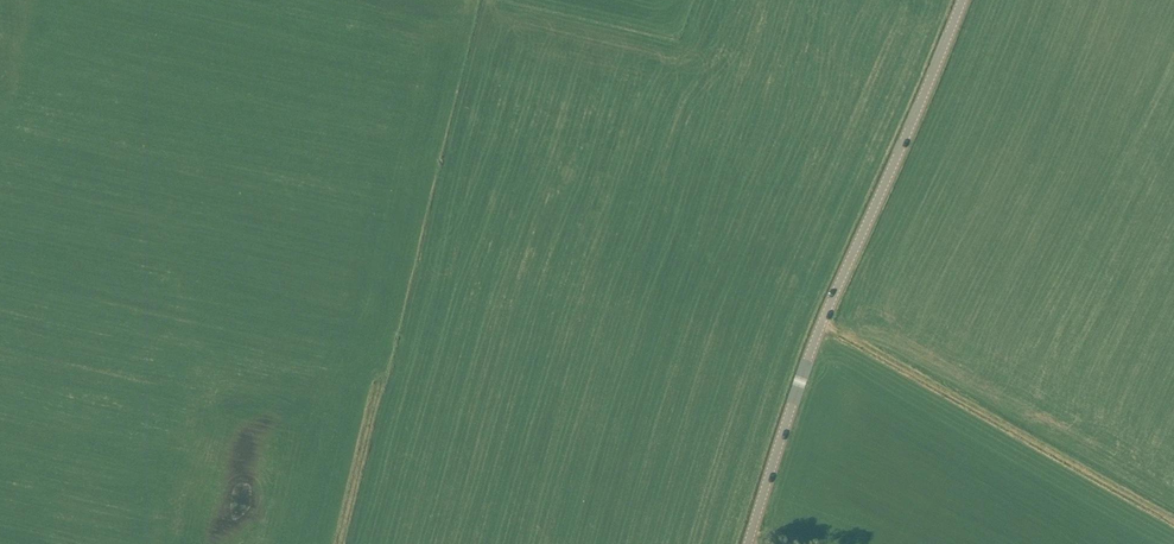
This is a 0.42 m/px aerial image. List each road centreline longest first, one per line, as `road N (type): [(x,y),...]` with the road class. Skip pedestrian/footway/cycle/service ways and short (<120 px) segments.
road 1 (tertiary): [(749,543),(830,306),(964,0)]
road 2 (track): [(824,323),(1173,523)]

